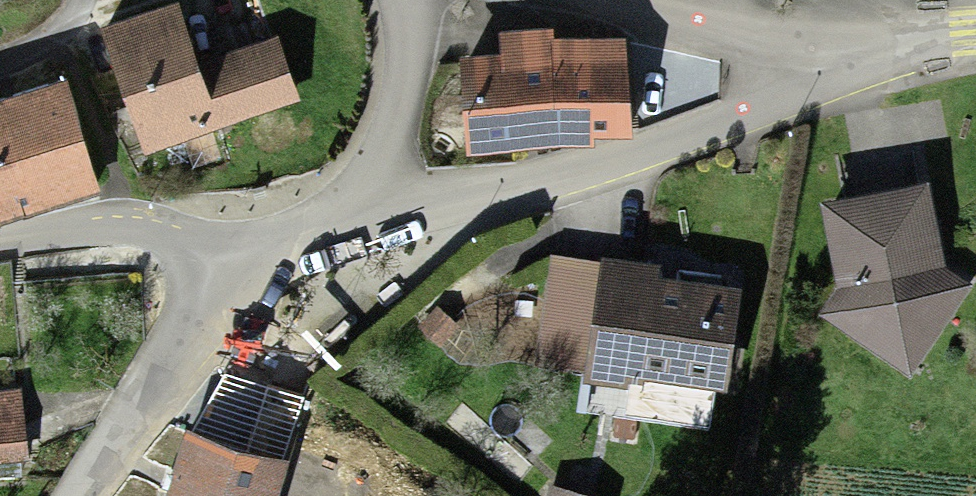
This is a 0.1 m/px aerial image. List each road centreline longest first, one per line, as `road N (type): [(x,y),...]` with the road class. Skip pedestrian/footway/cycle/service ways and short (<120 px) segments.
road 1 (residential): [(376,221),(618,173),(893,58)]
road 2 (residential): [(548,0),(719,39),(893,58)]
road 3 (residential): [(83,495),(234,286)]
road 4 (residential): [(0,244),(78,229),(147,232),(196,254),(234,286)]
road 5 (residential): [(376,221),(409,0)]
road 6 (residential): [(234,286),(376,221)]

